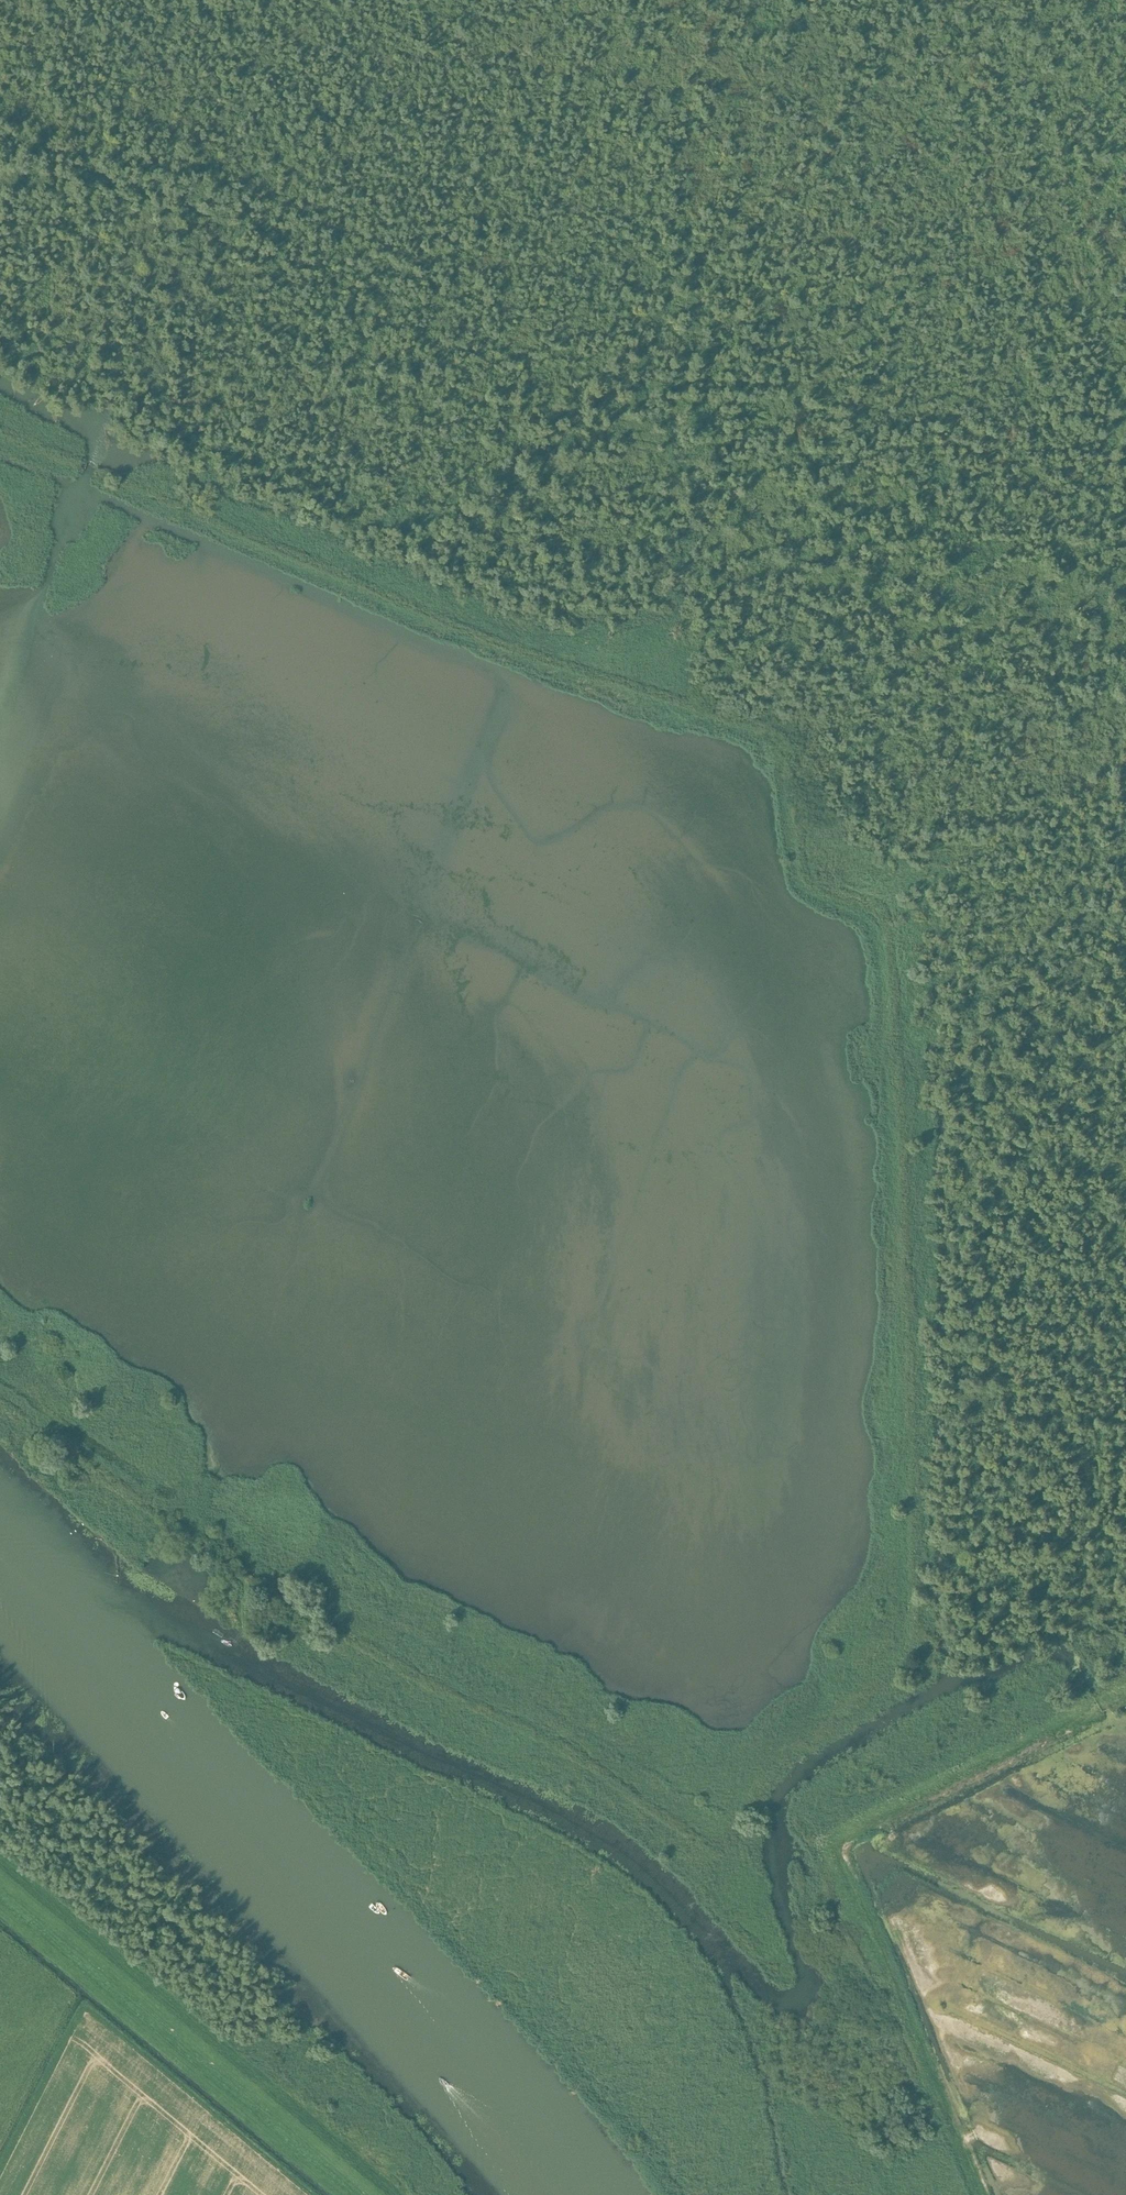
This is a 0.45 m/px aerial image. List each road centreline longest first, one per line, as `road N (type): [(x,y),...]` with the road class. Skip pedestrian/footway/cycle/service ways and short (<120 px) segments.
road 1 (track): [(1125,1696),(846,1848),(985,2194)]

